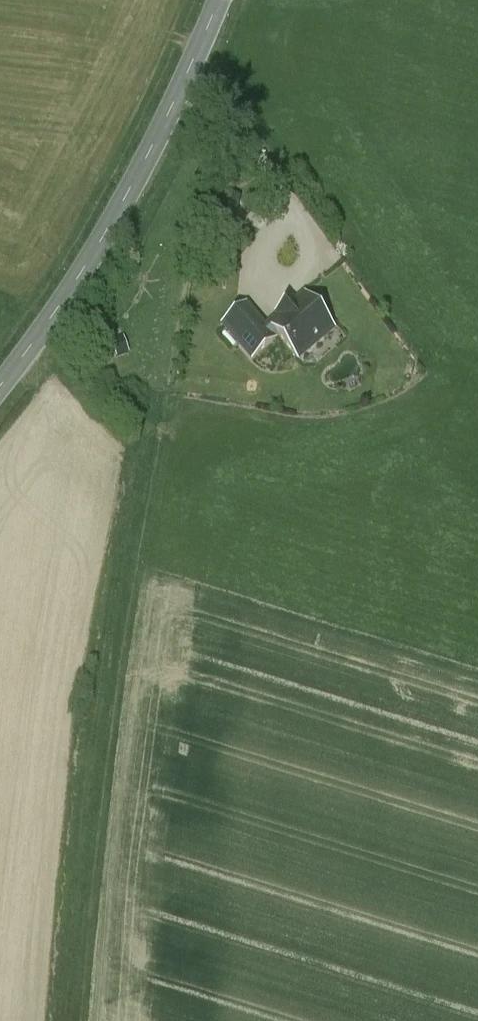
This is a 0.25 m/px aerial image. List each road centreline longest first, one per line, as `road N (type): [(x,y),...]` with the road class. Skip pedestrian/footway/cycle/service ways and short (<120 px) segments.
road 1 (tertiary): [(219,0),(89,260),(0,387)]

